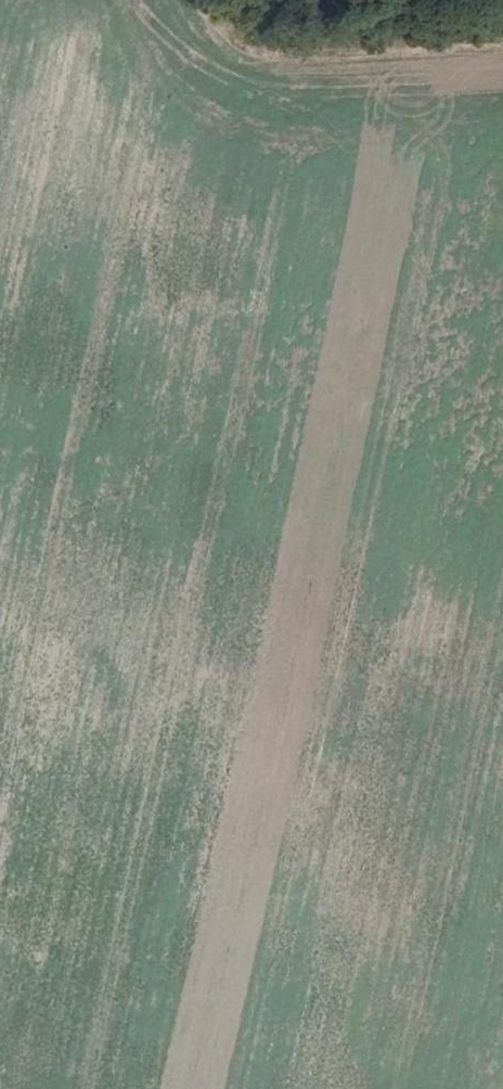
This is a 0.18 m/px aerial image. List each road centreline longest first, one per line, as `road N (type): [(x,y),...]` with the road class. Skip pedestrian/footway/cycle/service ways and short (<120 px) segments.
road 1 (track): [(502,16),(368,24),(346,0)]

